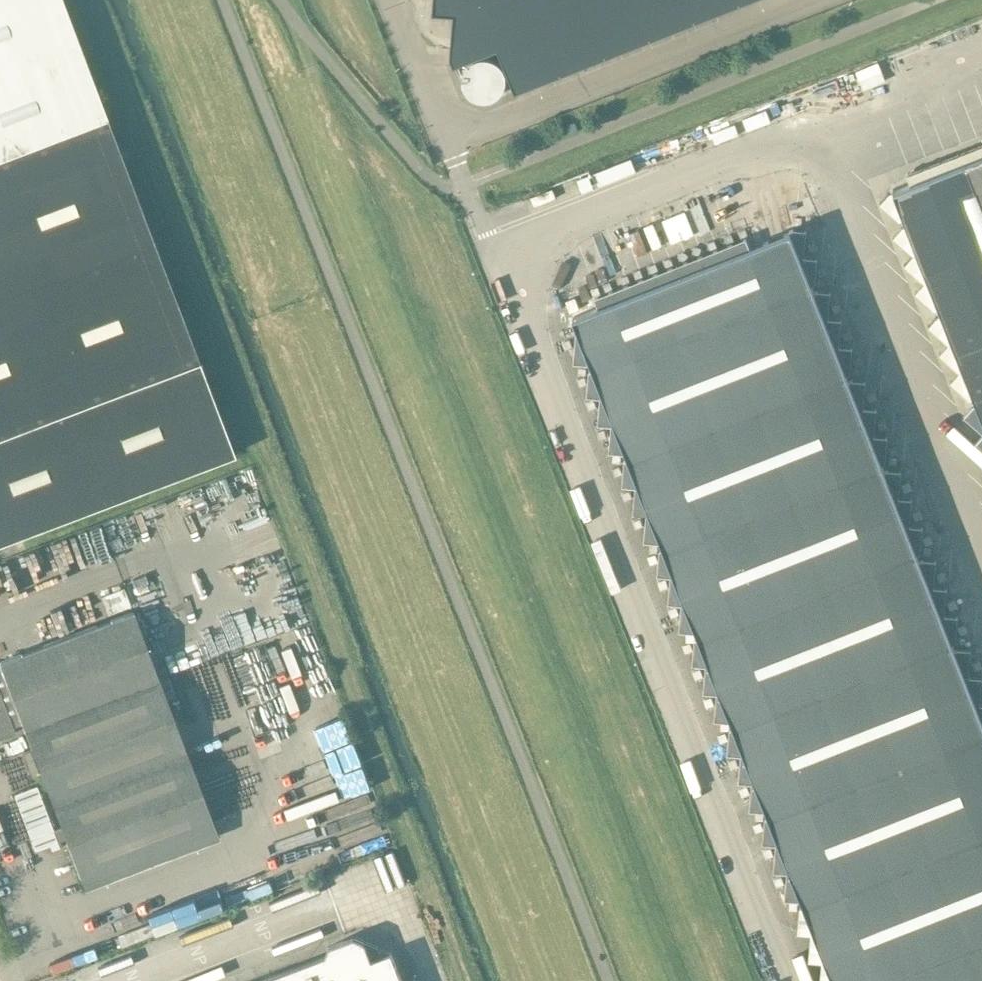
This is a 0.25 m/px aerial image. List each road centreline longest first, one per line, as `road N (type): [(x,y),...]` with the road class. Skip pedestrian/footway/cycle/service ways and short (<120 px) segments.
road 1 (unclassified): [(785,980),(391,0)]

